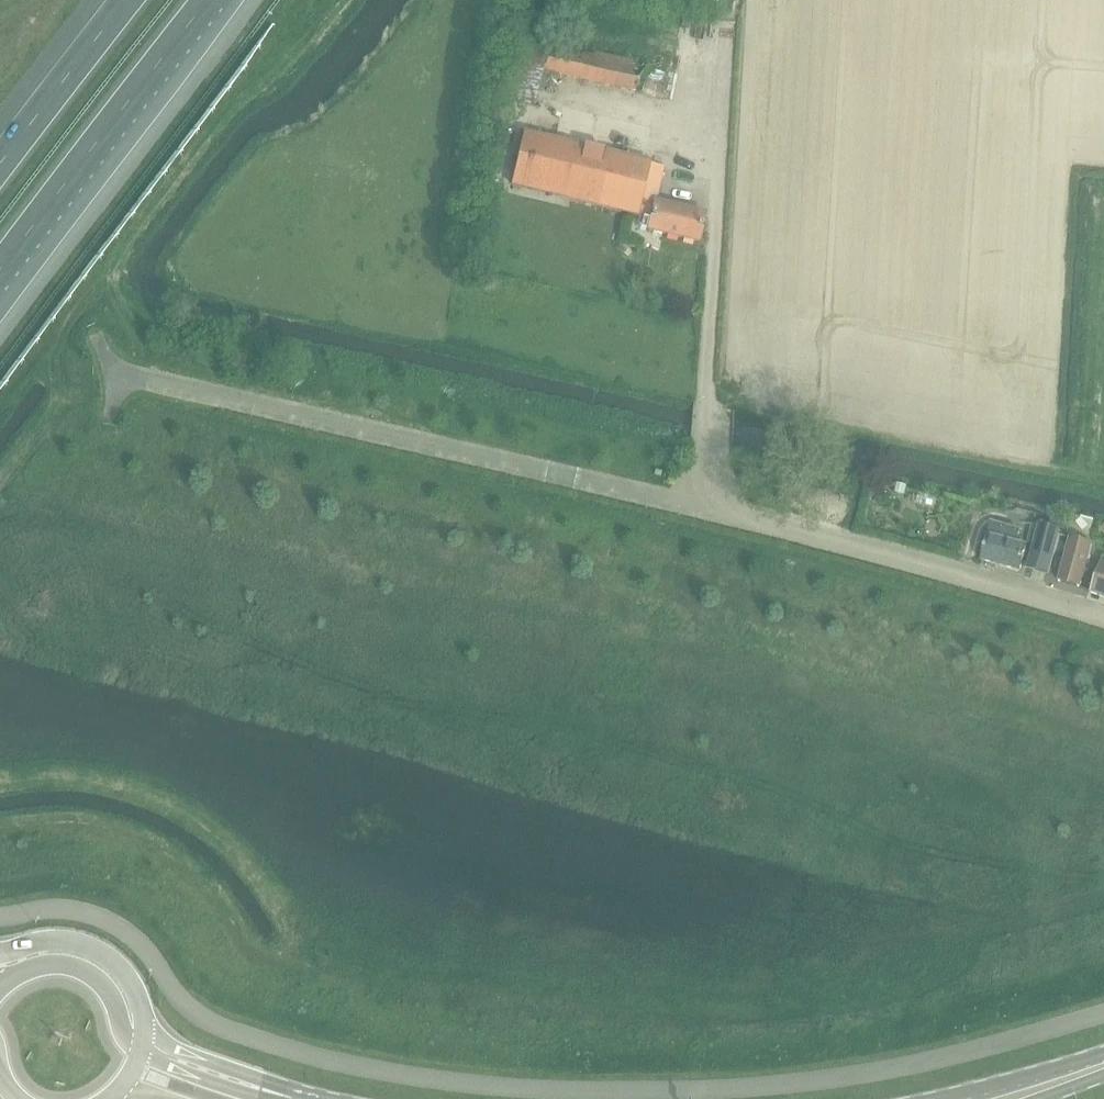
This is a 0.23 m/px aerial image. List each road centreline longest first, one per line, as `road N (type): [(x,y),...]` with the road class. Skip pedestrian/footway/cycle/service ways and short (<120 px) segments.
road 1 (unclassified): [(0,916),(70,910),(108,921),(141,944),(190,1008),(225,1030),(394,1073),(516,1088),(650,1092),(797,1083),(957,1054),(1103,1013)]
road 2 (unclassified): [(1103,616),(704,510),(115,374)]
road 3 (motorway): [(0,288),(221,0)]
road 4 (motorway): [(128,0),(0,167)]
road 5 (primary): [(145,1021),(129,979),(95,950),(51,940),(0,952)]
road 6 (primary): [(142,1050),(123,1031),(108,990),(85,972),(57,964),(15,976)]
road 7 (secondary): [(293,1098),(176,1050),(145,1021)]
road 8 (secondary): [(293,1098),(234,1089),(142,1050)]

